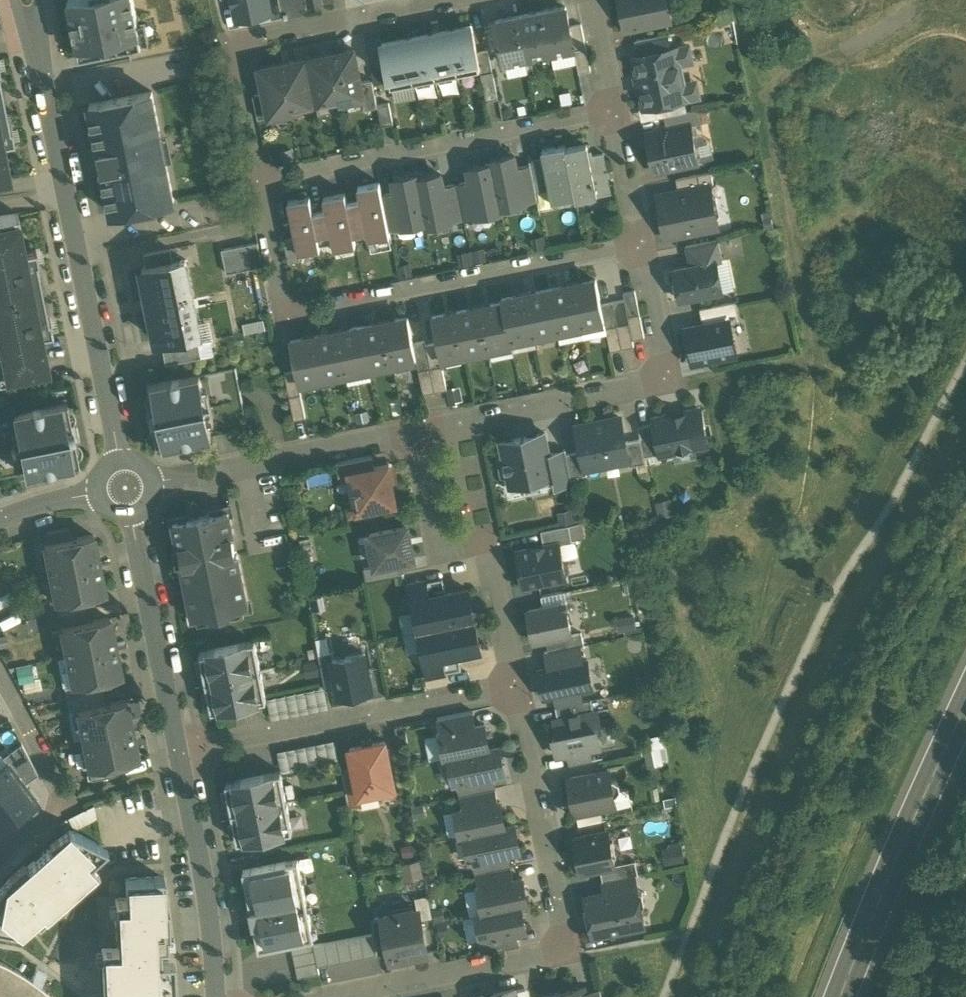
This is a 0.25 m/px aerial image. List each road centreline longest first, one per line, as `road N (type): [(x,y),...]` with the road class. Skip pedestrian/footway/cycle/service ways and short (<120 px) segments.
road 1 (residential): [(324,996),(566,948),(511,688)]
road 2 (residential): [(644,250),(290,321),(261,183)]
road 3 (residential): [(125,488),(34,30)]
road 4 (residential): [(644,250),(671,380),(410,432)]
road 5 (residential): [(261,183),(232,45),(455,0)]
road 6 (residential): [(261,183),(616,111)]
road 7 (residential): [(511,688),(180,758)]
road 8 (primary): [(965,704),(841,996)]
road 9 (residential): [(511,688),(487,554),(432,535),(410,432)]
road 10 (residential): [(410,432),(125,488)]
road 11 (residential): [(180,758),(125,488)]
road 12 (residential): [(215,996),(208,905),(180,758)]
road 13 (residential): [(0,855),(68,804),(0,676)]
road 14 (residential): [(616,111),(644,250)]
road 15 (residential): [(0,521),(125,488)]

